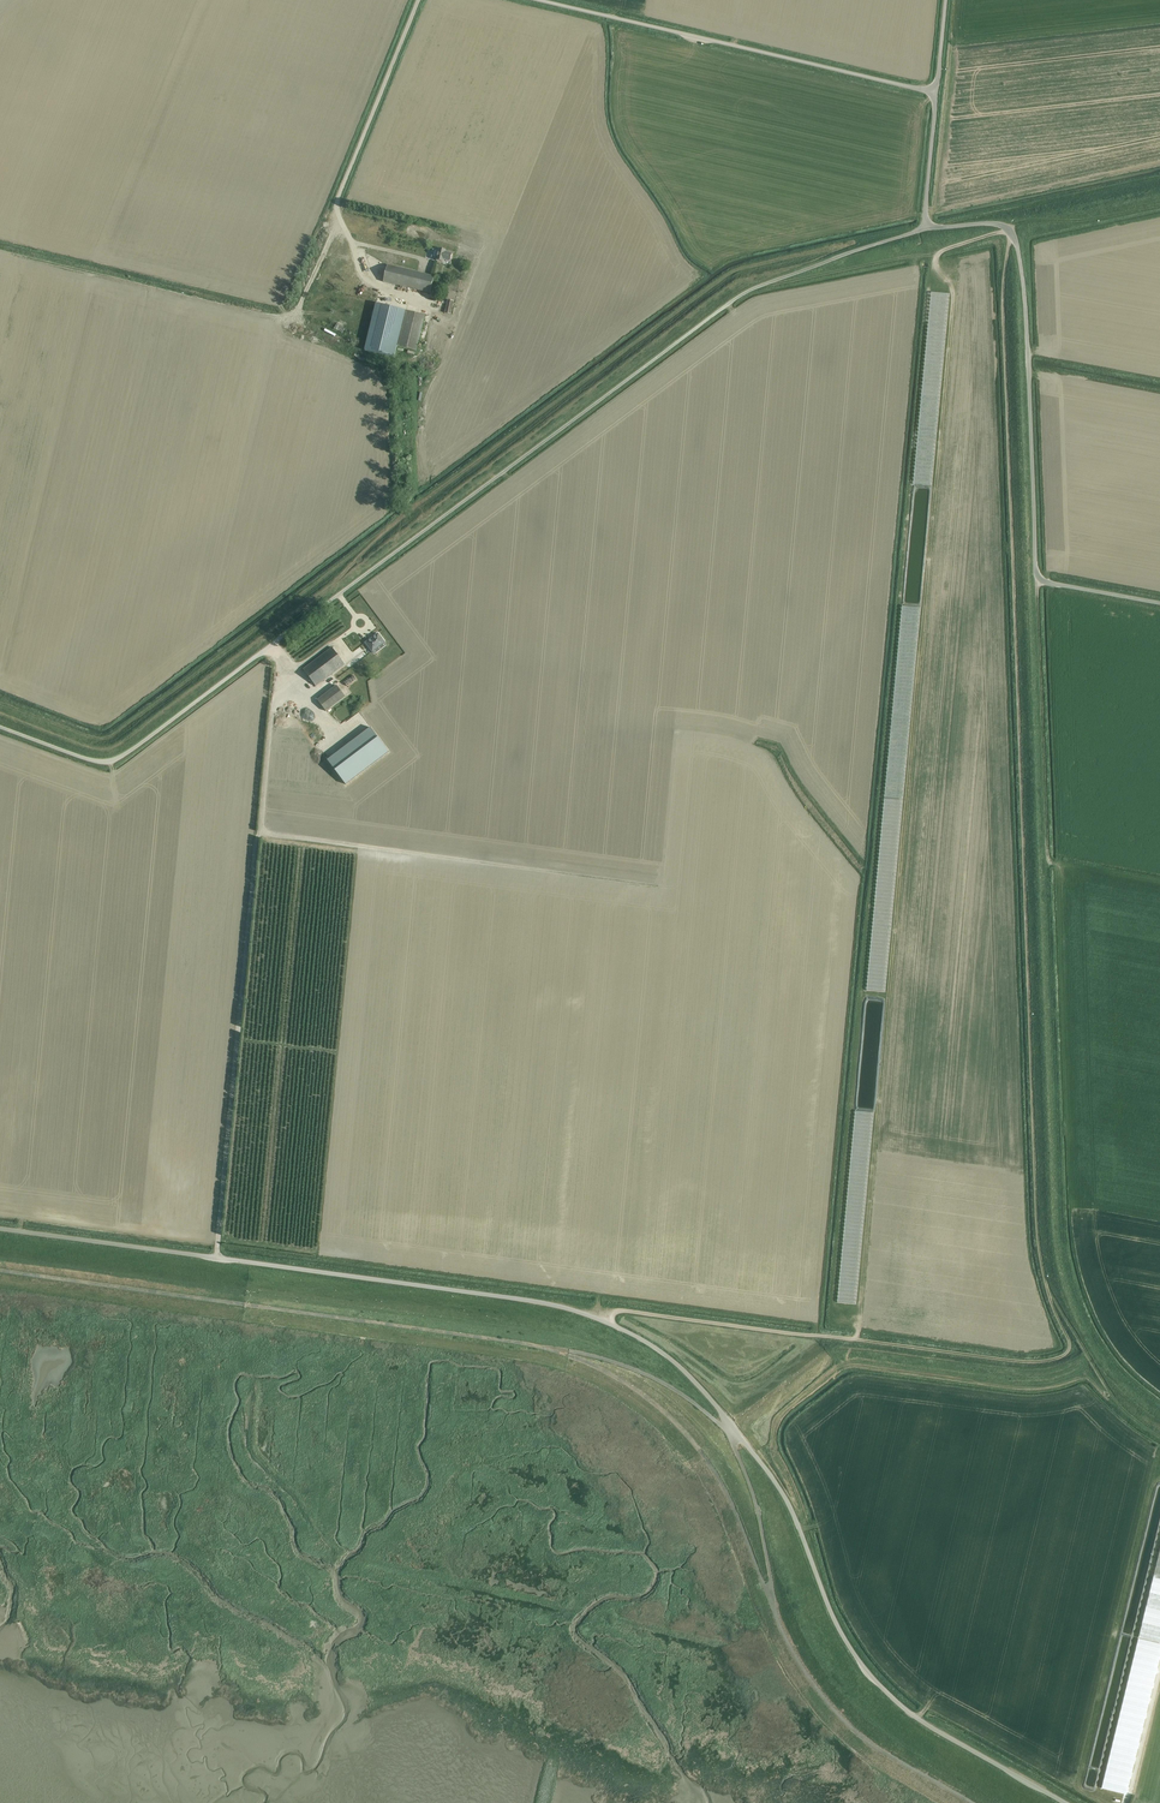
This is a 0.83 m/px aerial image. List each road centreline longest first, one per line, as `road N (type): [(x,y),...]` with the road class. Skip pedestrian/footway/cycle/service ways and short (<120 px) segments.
road 1 (track): [(602,1321),(617,1310),(855,1339),(856,1331),(830,1324),(928,276),(940,253),(1027,220),(1080,222),(1159,205)]
road 2 (unclassified): [(1066,1802),(922,1722),(868,1673),(839,1630),(774,1480),(691,1378),(641,1339),(538,1302),(0,1229)]
road 3 (unclassified): [(0,727),(91,760),(119,758),(739,297),(926,229)]
road 4 (track): [(1008,237),(1001,298),(1035,1228),(1047,1289)]
road 5 (track): [(216,1258),(277,661)]
road 6 (track): [(557,1350),(0,1271)]
road 7 (unclassified): [(1159,607),(1039,581),(1021,266),(1009,229),(926,229)]
road 8 (track): [(1048,861),(1061,1259),(1071,1289)]
road 9 (unclassified): [(937,91),(533,0)]
road 10 (track): [(769,1594),(731,1500),(684,1430),(639,1390),(557,1350)]
road 11 (unclassified): [(361,272),(338,200),(419,0)]
road 12 (track): [(1056,866),(1048,861),(1039,581)]
road 13 (track): [(855,1339),(1055,1359),(1070,1342),(1047,1289)]
road 14 (track): [(258,832),(487,864)]
road 15 (track): [(557,1350),(654,1377),(731,1426)]
road 16 (track): [(1047,1289),(1117,1407),(1159,1440)]
road 17 (unclassified): [(926,229),(937,91)]
road 18 (track): [(1127,1802),(1159,1669)]

